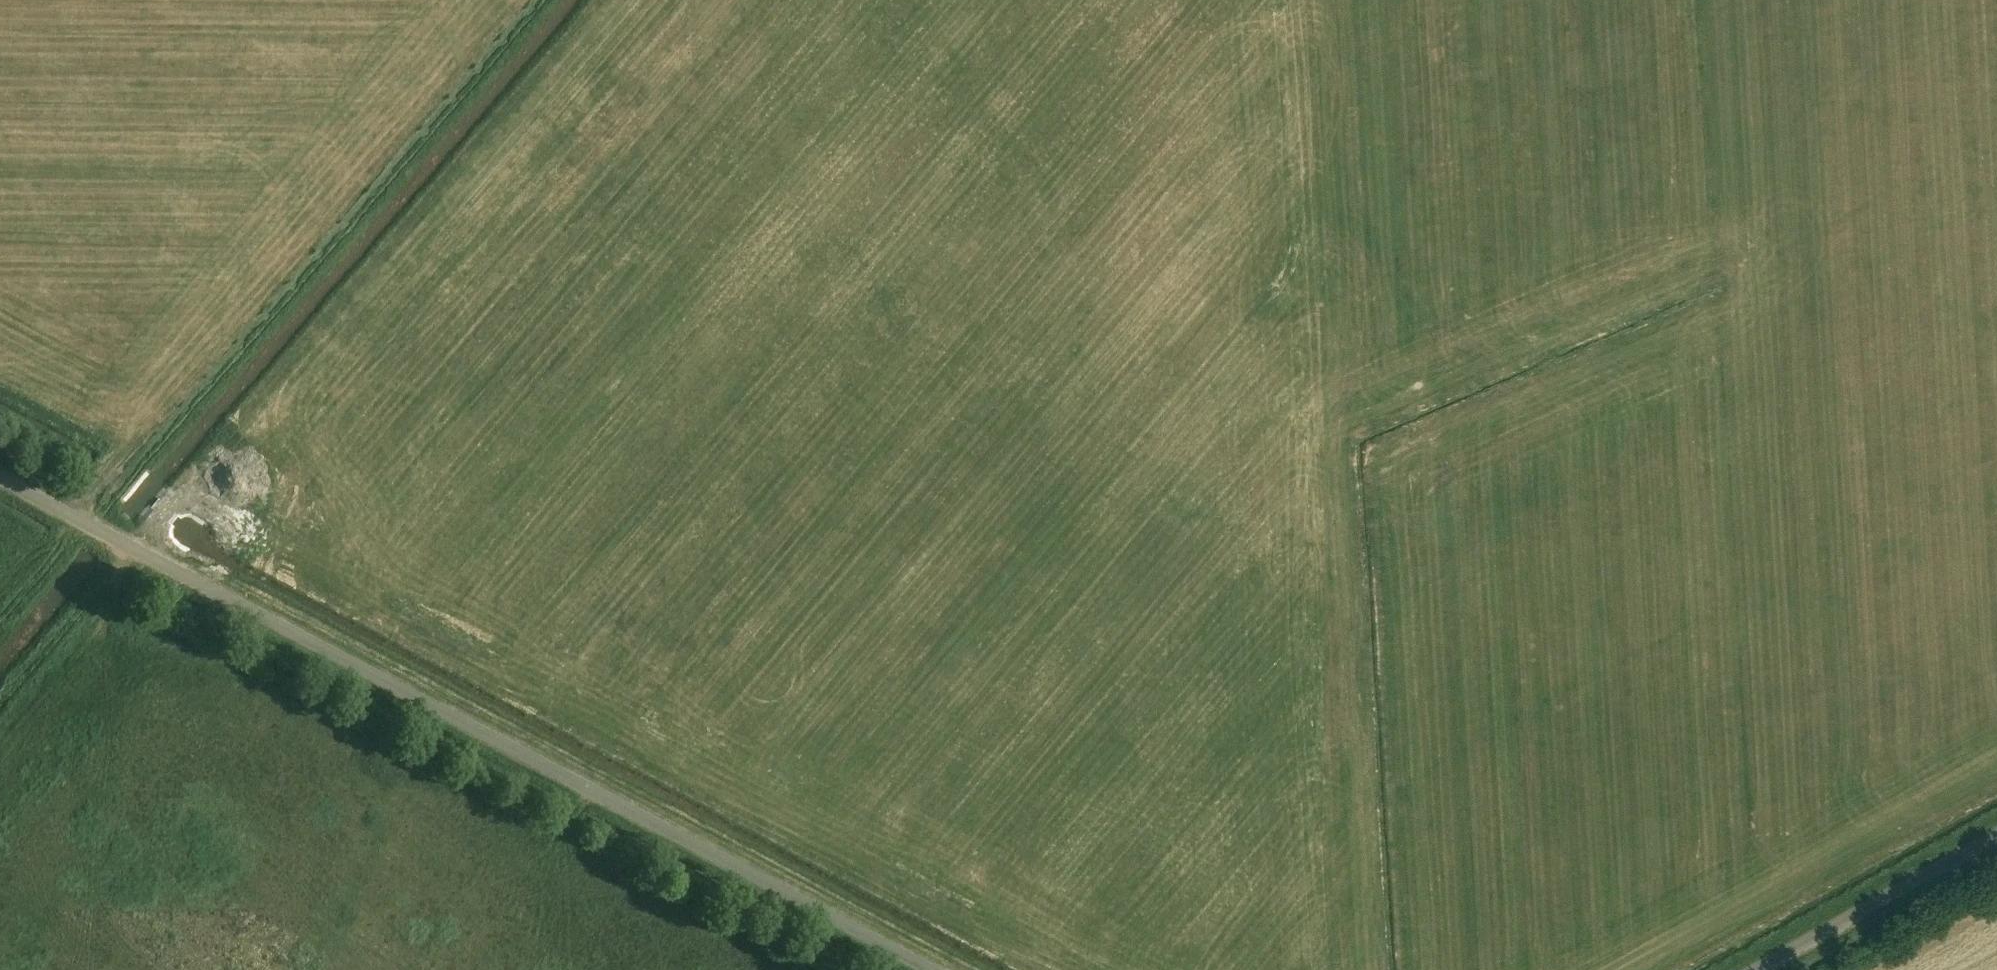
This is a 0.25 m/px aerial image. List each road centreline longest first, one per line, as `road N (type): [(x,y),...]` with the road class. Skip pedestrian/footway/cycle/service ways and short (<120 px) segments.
road 1 (unclassified): [(931,969),(0,478)]
road 2 (unclassified): [(1751,969),(1996,833)]

